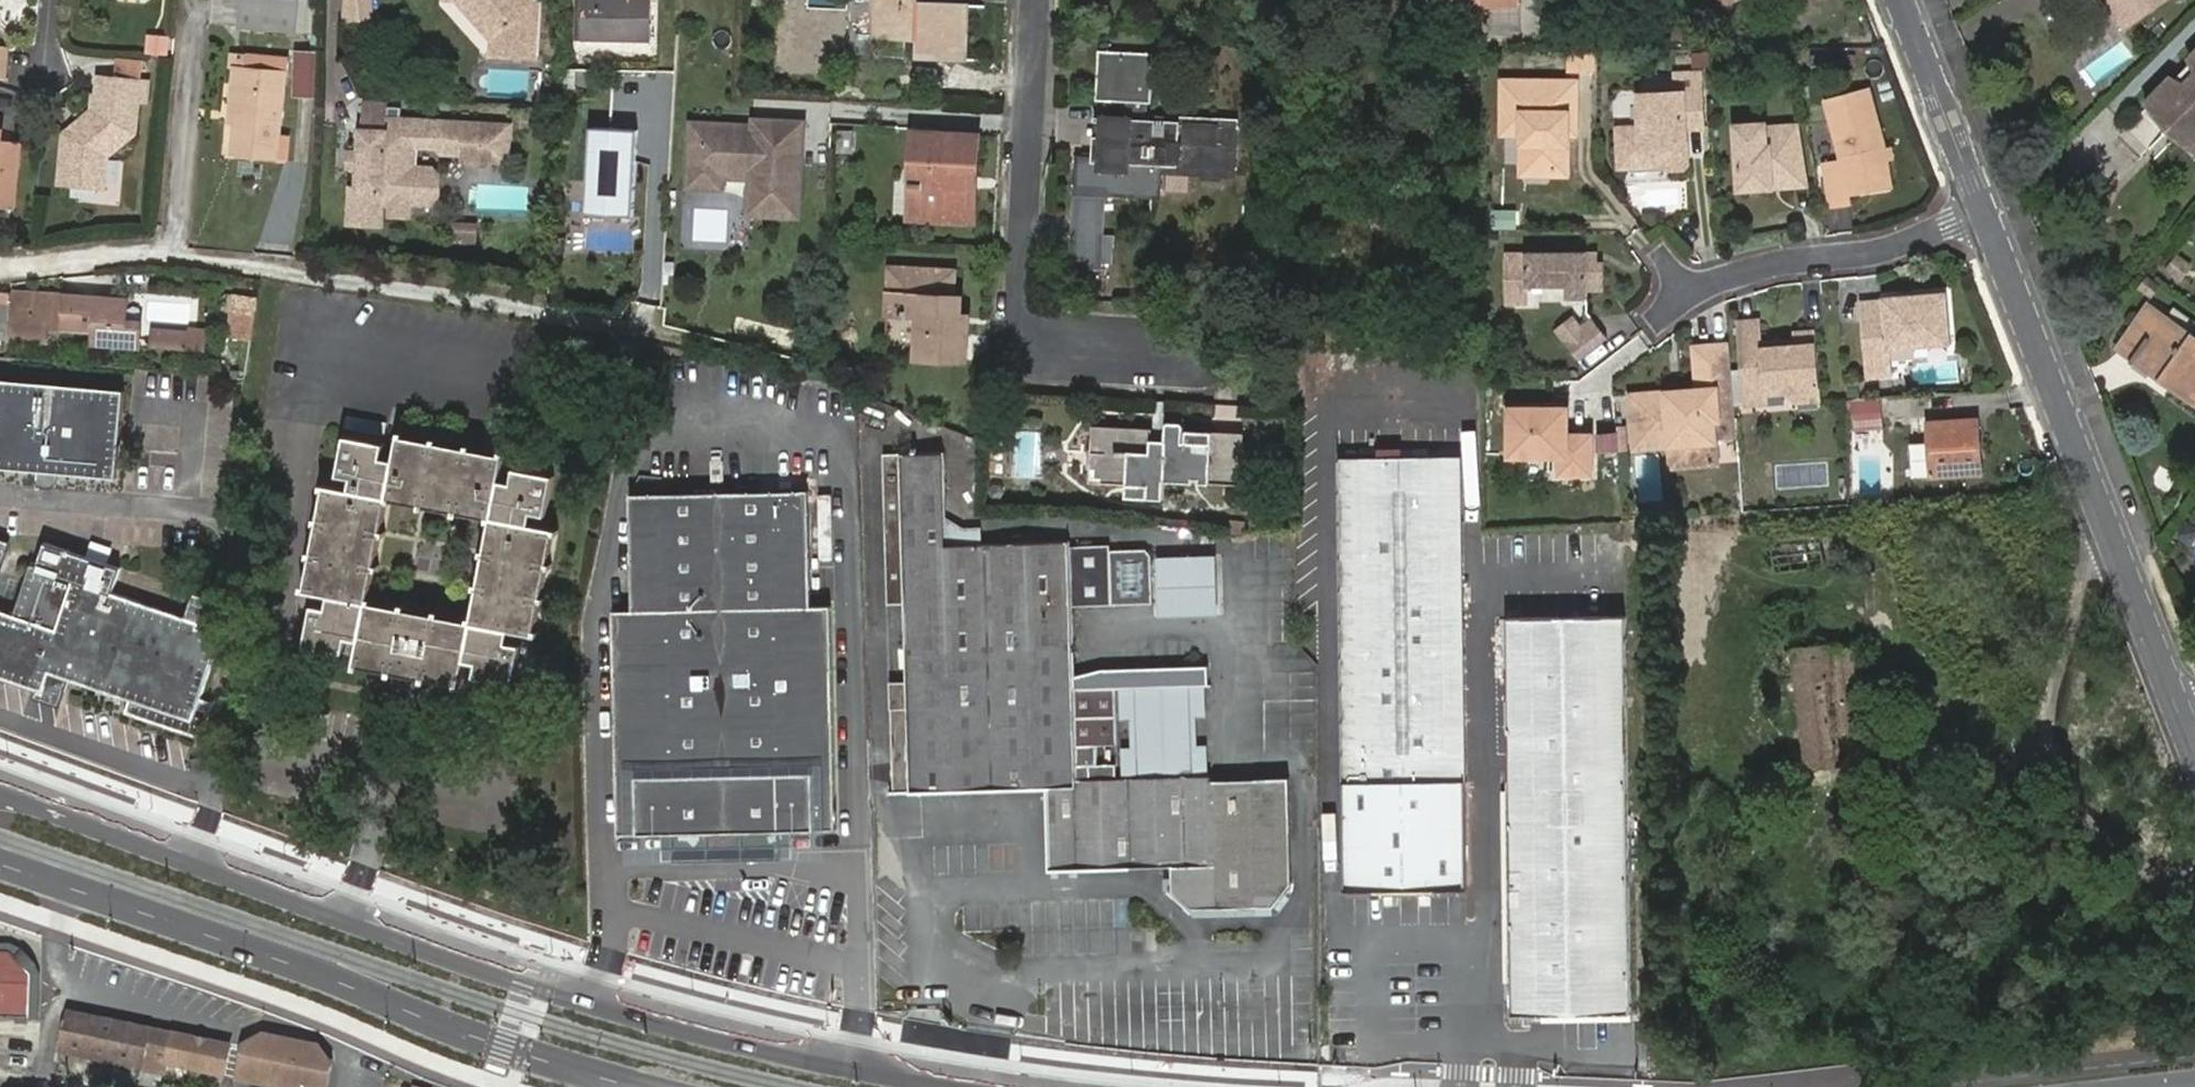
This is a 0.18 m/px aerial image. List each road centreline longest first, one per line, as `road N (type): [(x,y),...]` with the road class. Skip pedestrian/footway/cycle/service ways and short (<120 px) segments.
road 1 (secondary): [(1050,1086),(823,1050),(640,1004),(0,779)]
road 2 (unclassified): [(0,256),(171,252),(646,332),(764,362)]
road 3 (secondary): [(0,858),(617,1074)]
road 4 (tertiary): [(1987,221),(2188,737)]
road 5 (residential): [(1036,0),(1019,288),(1027,315),(1044,339),(1206,361)]
road 6 (residential): [(1987,221),(1770,269),(1694,296),(1668,316)]
road 7 (tertiary): [(1899,0),(1987,221)]

